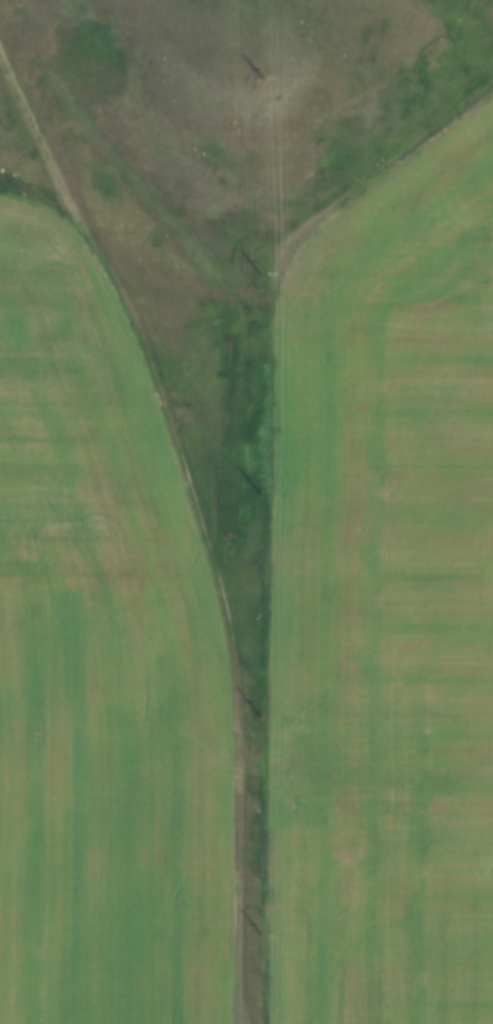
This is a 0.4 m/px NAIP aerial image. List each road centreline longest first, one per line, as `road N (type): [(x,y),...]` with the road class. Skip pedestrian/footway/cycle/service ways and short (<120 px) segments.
road 1 (track): [(0,50),(120,309),(181,550),(230,667),(233,1023)]

